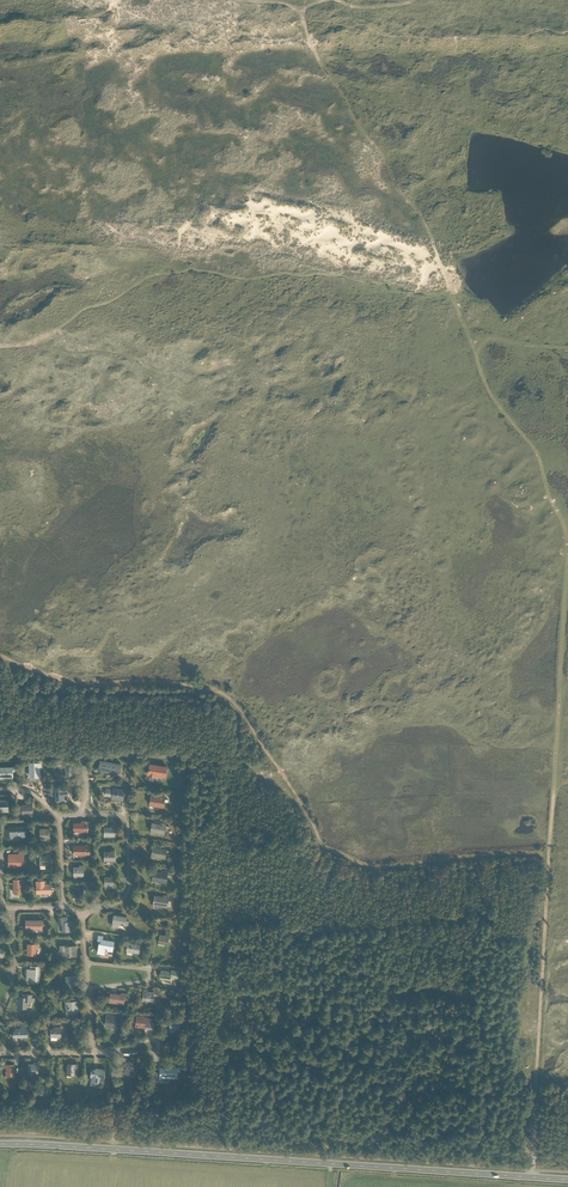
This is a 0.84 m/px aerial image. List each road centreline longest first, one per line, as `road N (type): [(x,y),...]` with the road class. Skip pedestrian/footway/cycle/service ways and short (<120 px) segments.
road 1 (secondary): [(567,1179),(0,1143)]

